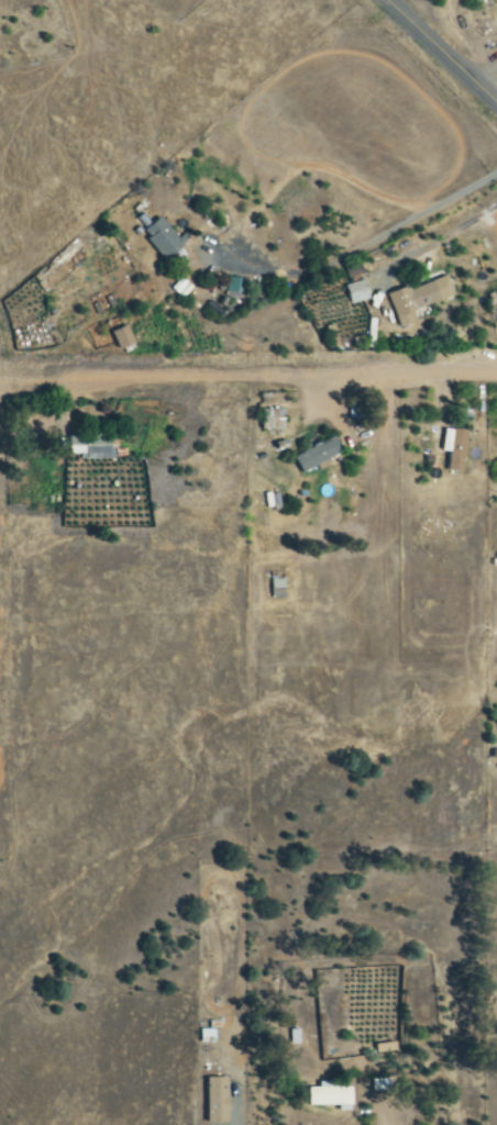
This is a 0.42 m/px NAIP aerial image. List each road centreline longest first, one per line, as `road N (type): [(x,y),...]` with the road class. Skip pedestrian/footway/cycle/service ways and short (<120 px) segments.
road 1 (residential): [(57,381),(496,370)]
road 2 (residential): [(371,0),(185,131)]
road 3 (tertiary): [(496,106),(385,0)]

